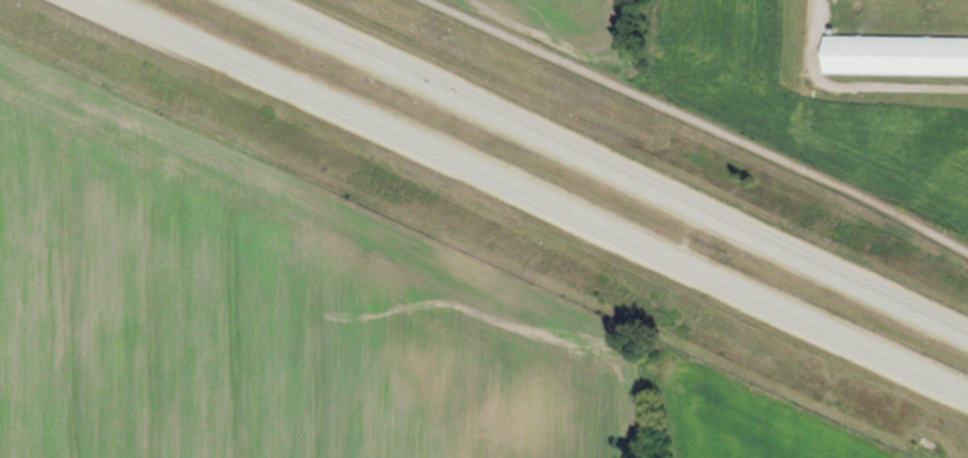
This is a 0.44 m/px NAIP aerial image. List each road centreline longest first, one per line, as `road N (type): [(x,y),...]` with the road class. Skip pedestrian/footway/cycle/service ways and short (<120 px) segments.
road 1 (trunk): [(76,0),(967,403)]
road 2 (trunk): [(967,344),(227,0)]

